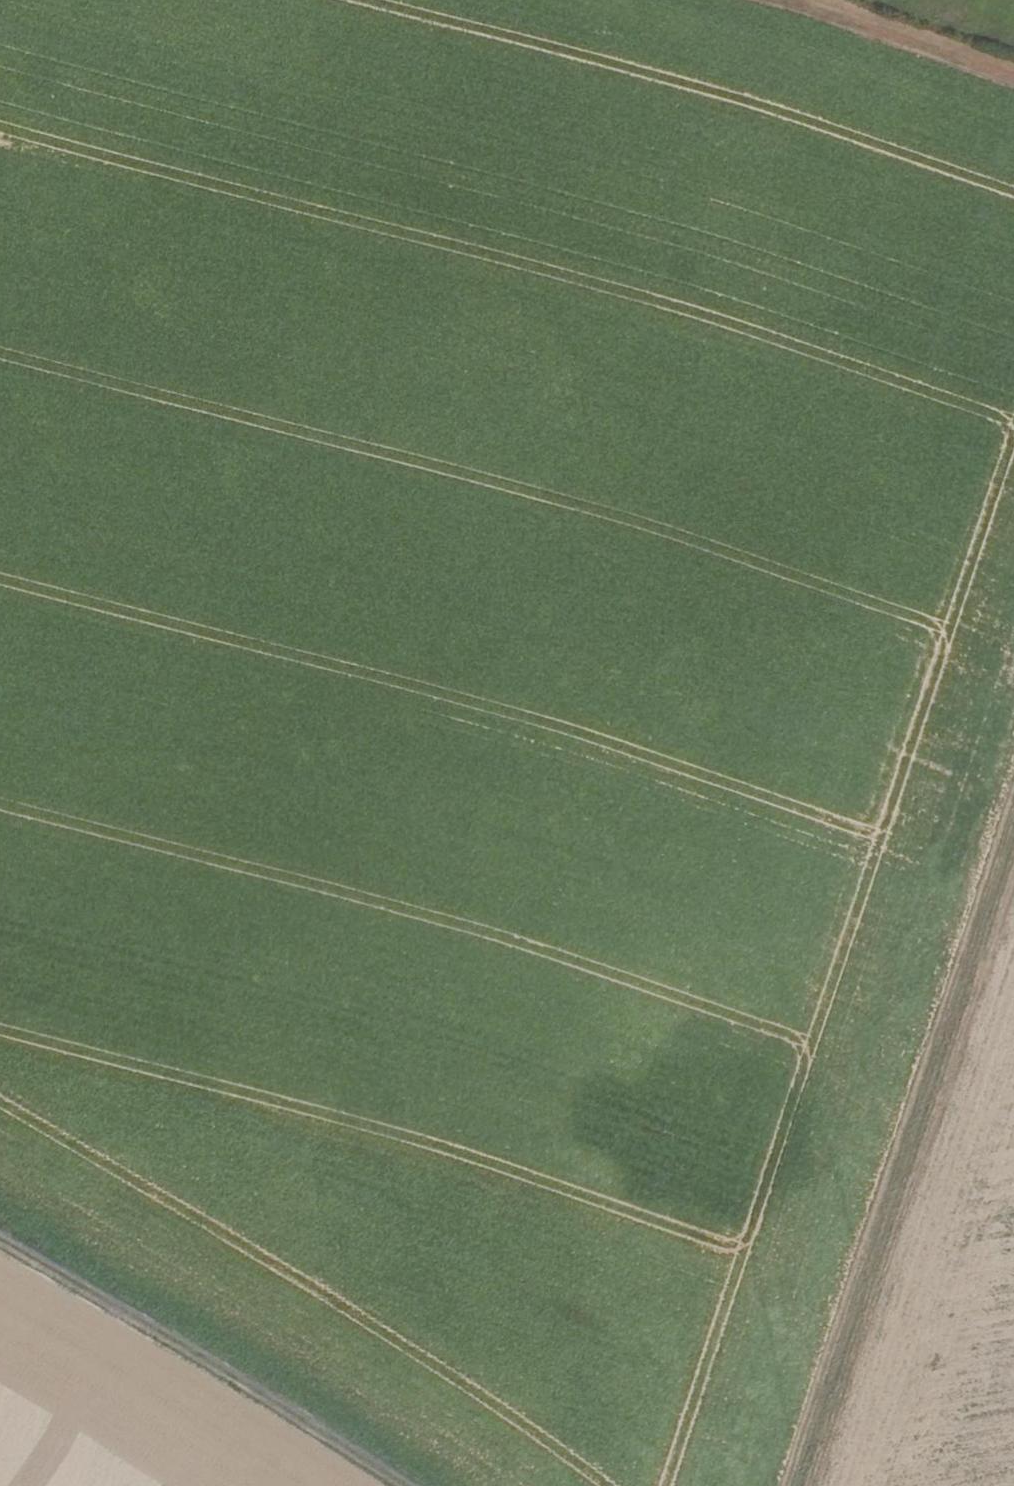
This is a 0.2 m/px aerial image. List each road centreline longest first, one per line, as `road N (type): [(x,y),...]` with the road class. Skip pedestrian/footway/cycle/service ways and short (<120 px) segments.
road 1 (track): [(0,1241),(400,1485)]

